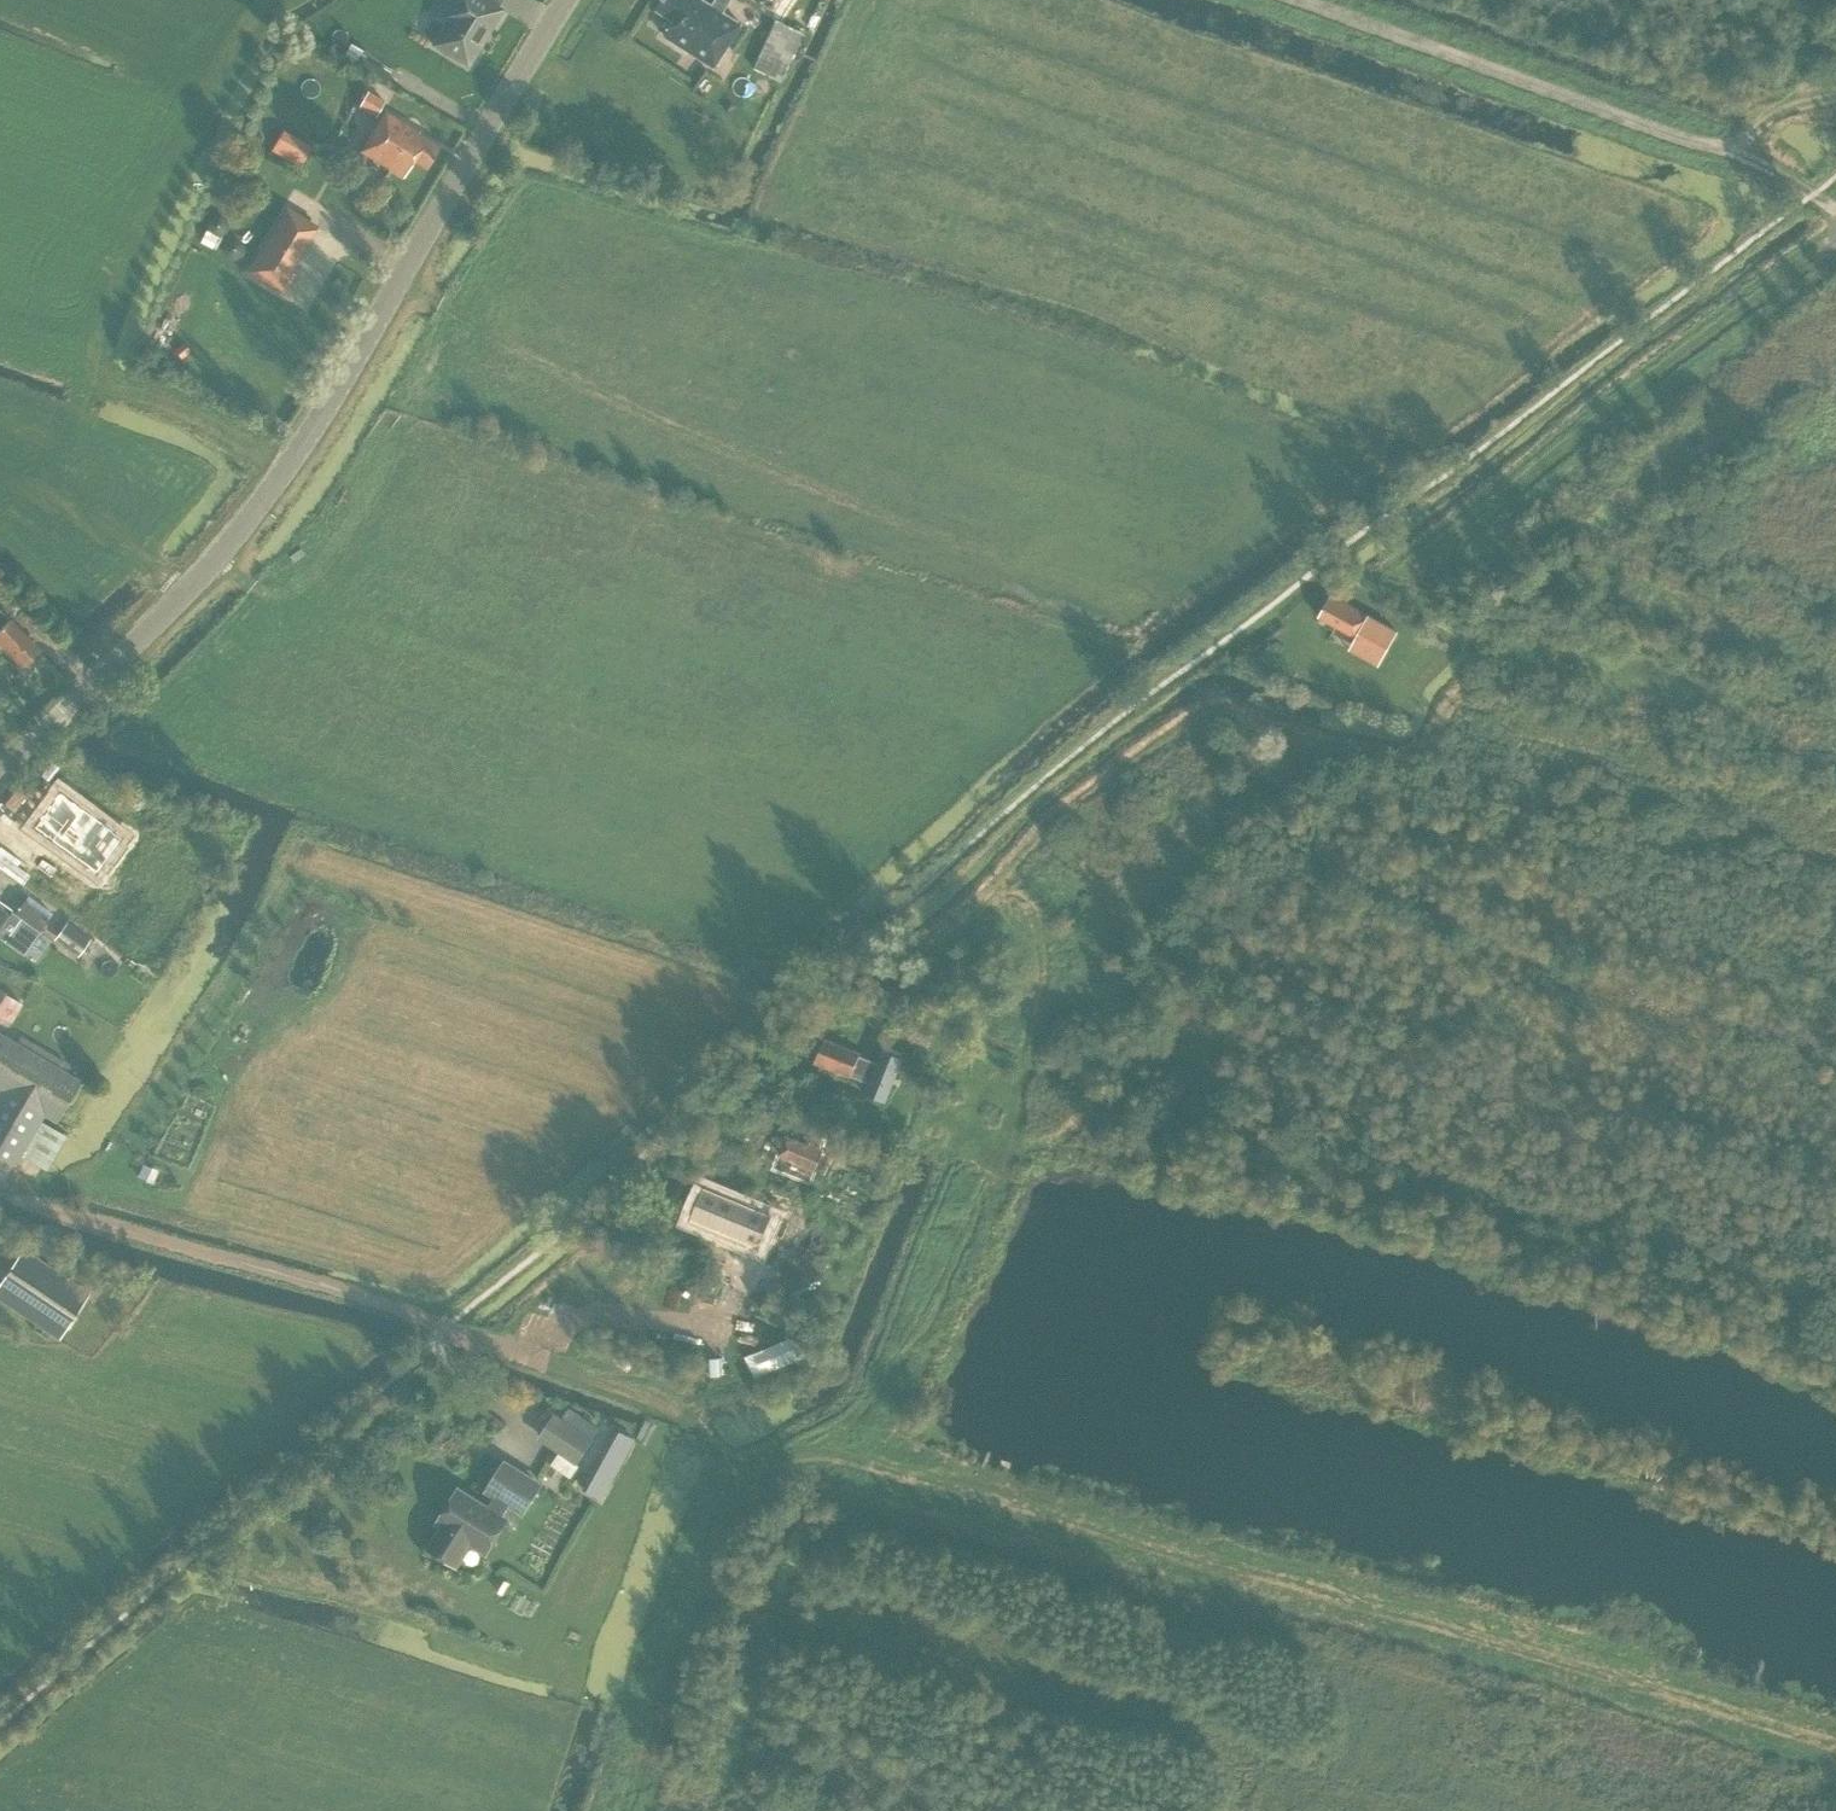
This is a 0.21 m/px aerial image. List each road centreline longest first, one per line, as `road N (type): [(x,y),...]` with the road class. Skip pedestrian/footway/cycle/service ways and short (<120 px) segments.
road 1 (tertiary): [(0,773),(158,620),(281,476),(566,0)]
road 2 (track): [(1835,245),(1480,523),(1445,556),(1407,623)]
road 3 (track): [(1298,0),(1736,154),(1835,203)]
road 4 (track): [(1736,154),(1765,117),(1835,98)]

